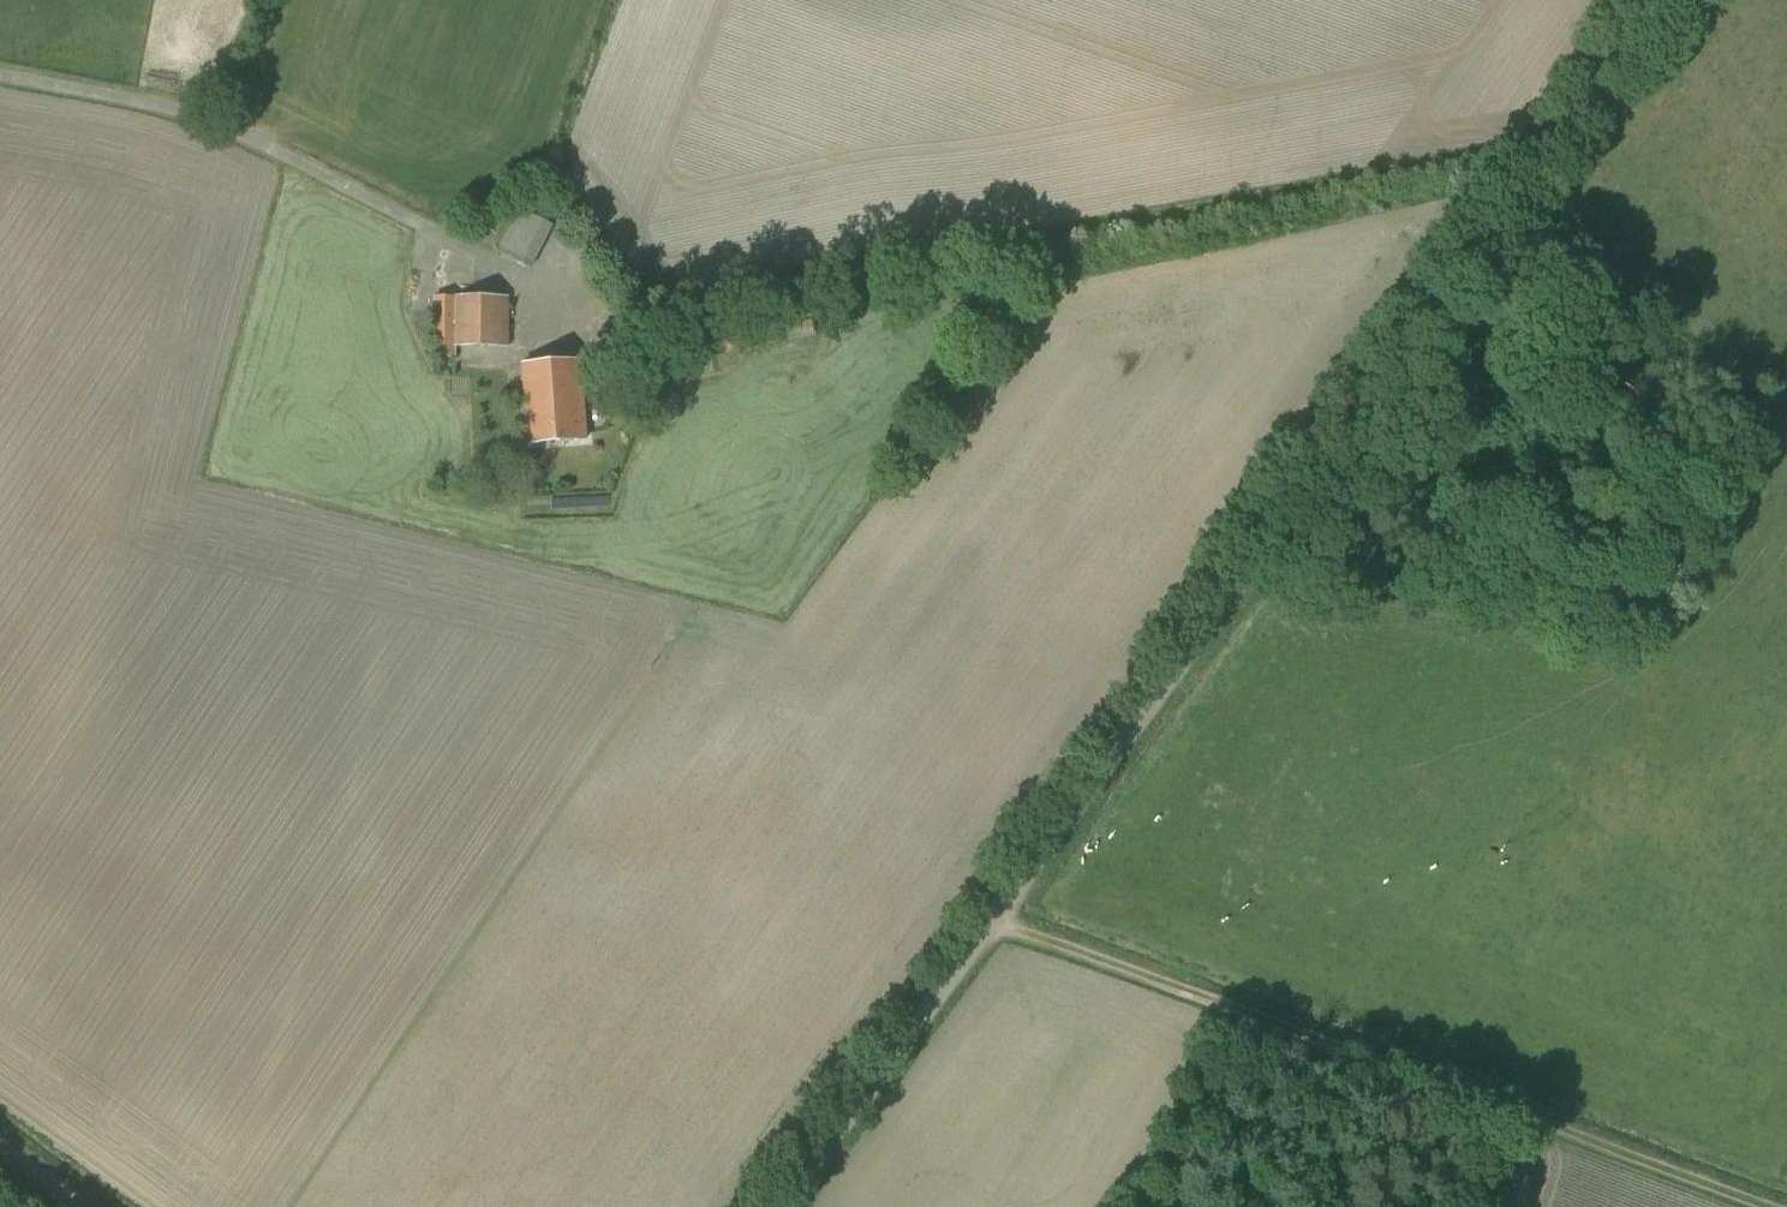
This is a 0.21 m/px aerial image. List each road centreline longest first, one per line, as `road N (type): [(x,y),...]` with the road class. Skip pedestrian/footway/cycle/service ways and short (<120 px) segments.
road 1 (tertiary): [(782,1206),(1658,0)]
road 2 (track): [(1781,1206),(991,918)]

